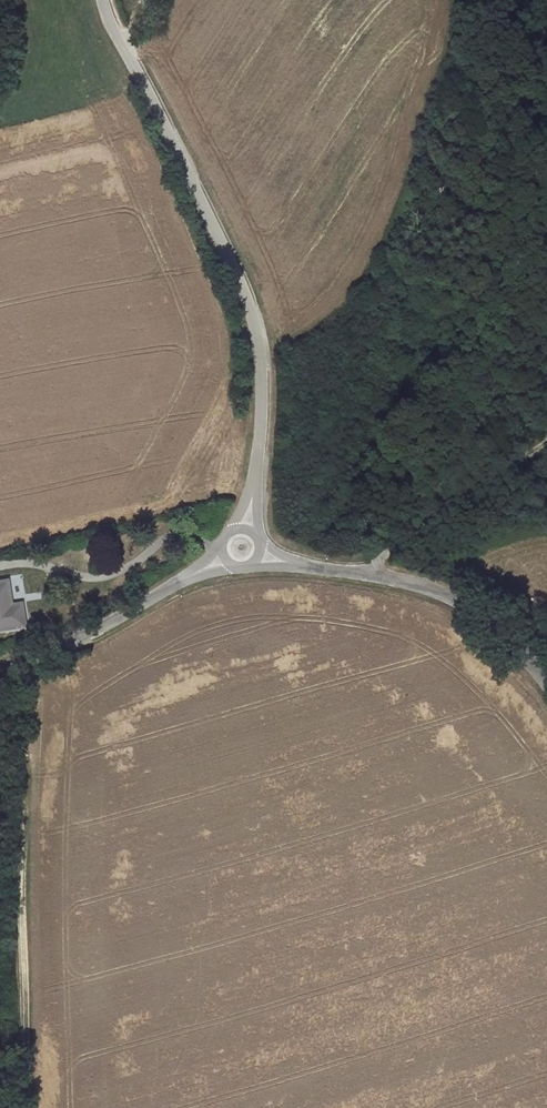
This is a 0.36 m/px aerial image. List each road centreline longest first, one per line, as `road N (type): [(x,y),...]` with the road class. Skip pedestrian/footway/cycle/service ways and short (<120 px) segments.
road 1 (unclassified): [(102,0),(230,259),(259,343),(259,448),(240,548)]
road 2 (track): [(30,1107),(17,664)]
road 3 (unclassified): [(546,682),(500,627),(428,587),(240,548)]
road 4 (unclassified): [(240,548),(91,633),(0,669)]
road 5 (track): [(546,448),(445,507),(389,549),(373,574)]

